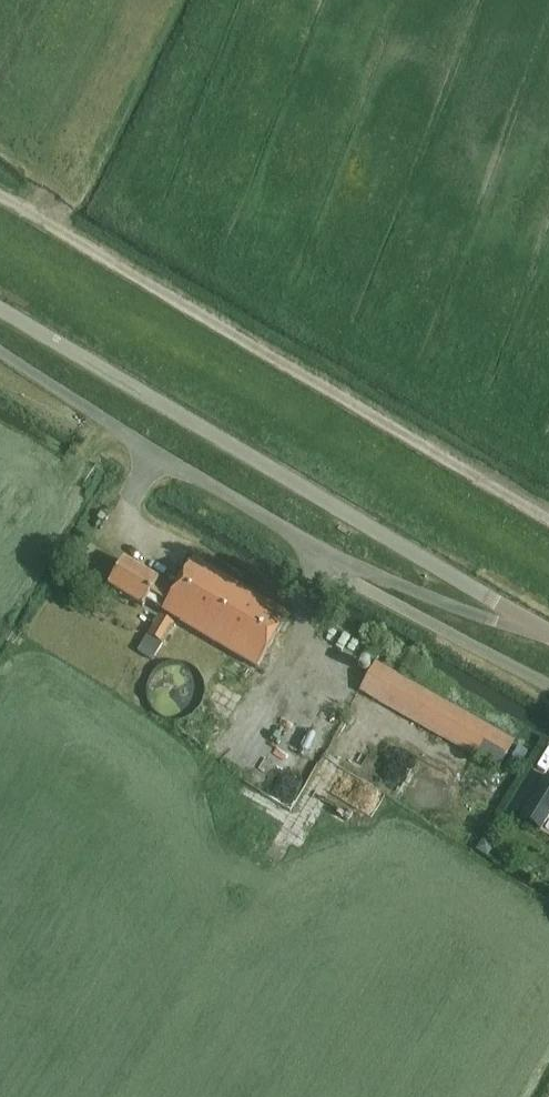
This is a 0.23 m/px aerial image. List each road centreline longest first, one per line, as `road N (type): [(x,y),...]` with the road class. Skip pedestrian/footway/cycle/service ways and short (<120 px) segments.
road 1 (track): [(0,197),(548,527)]
road 2 (unclassified): [(548,635),(0,310)]
road 3 (unclassified): [(548,639),(340,561),(0,351)]

